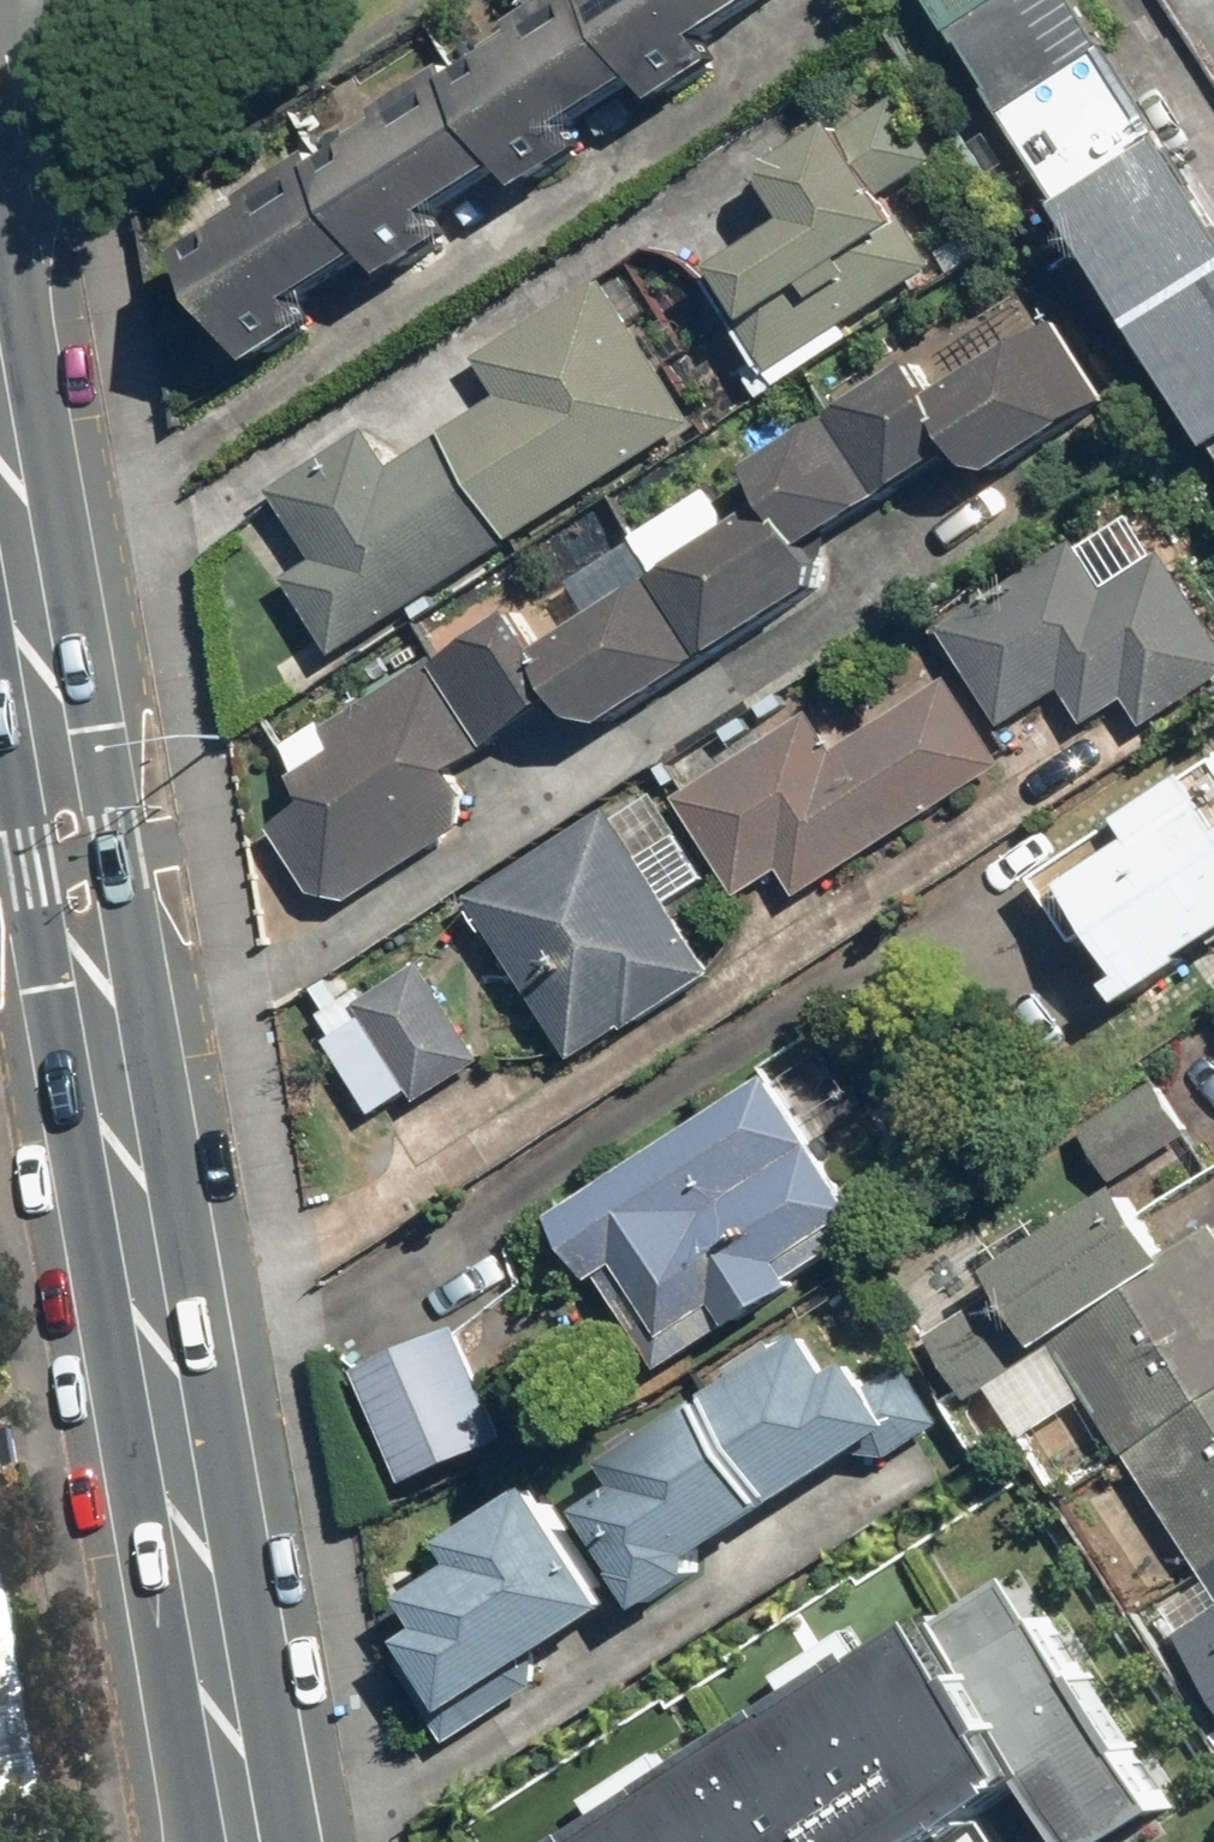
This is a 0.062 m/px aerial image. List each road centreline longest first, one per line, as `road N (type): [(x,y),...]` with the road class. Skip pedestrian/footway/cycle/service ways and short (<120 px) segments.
road 1 (secondary): [(91,970),(243,1841)]
road 2 (secondary): [(0,421),(55,770)]
road 3 (secondary): [(91,970),(37,928),(19,822),(55,770)]
road 4 (secondary): [(55,770),(109,805),(125,905),(91,970)]
road 5 (residential): [(0,102),(159,0)]

